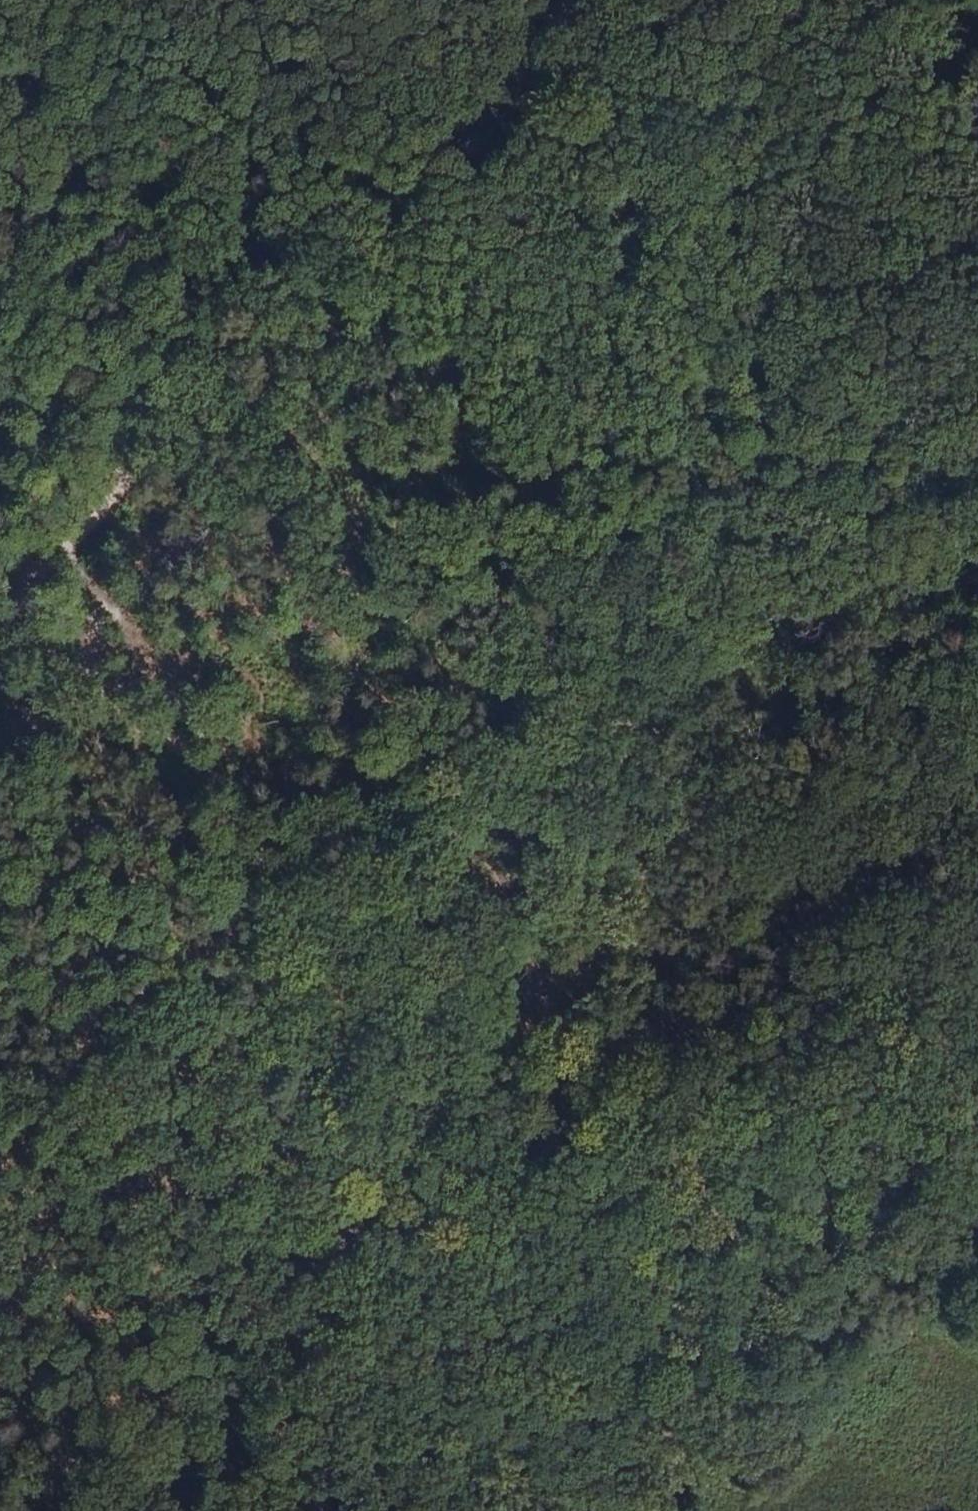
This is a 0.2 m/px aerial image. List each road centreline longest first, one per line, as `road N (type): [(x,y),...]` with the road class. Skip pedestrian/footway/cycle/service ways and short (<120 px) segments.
road 1 (track): [(0,646),(150,749),(245,847),(351,1058),(359,1169),(282,1252),(245,1323),(250,1510)]
road 2 (track): [(0,607),(131,474),(459,86),(546,0)]

